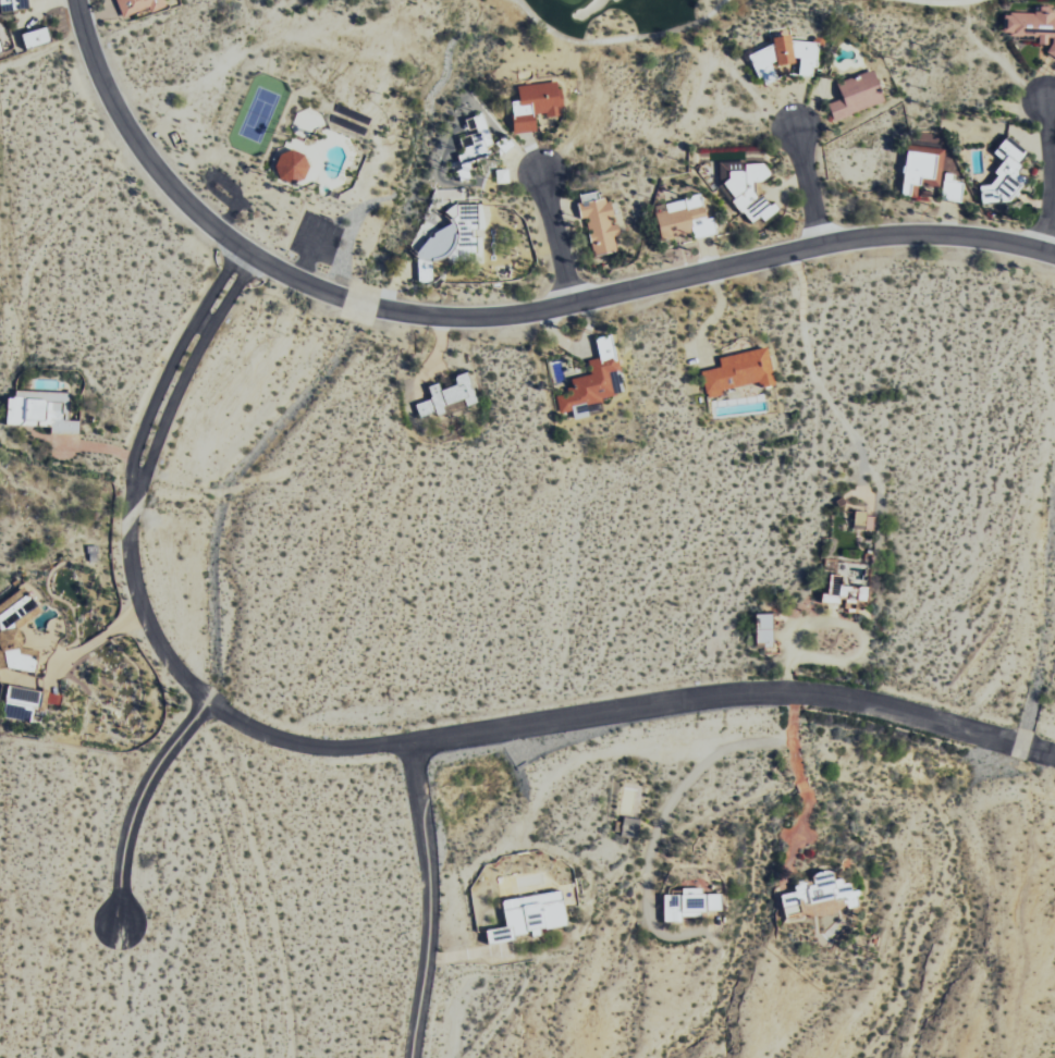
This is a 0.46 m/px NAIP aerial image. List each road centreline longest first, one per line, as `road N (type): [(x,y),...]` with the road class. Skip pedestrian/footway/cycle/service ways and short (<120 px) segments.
road 1 (residential): [(249,251),(158,419),(125,520),(146,623),(179,673),(265,737),(320,747),(413,740),(780,691),(856,700),(1054,757)]
road 2 (residential): [(1054,257),(934,235),(874,237),(519,312),(447,316),(329,292),(249,251),(184,198),(133,137),(98,75),(74,0)]
road 3 (residential): [(413,740),(428,875),(427,958),(412,1057)]
road 4 (residential): [(210,700),(146,784),(128,827),(119,874),(121,925)]
road 5 (residential): [(1042,251),(1051,206),(1047,103)]
road 6 (residential): [(574,303),(543,174)]

